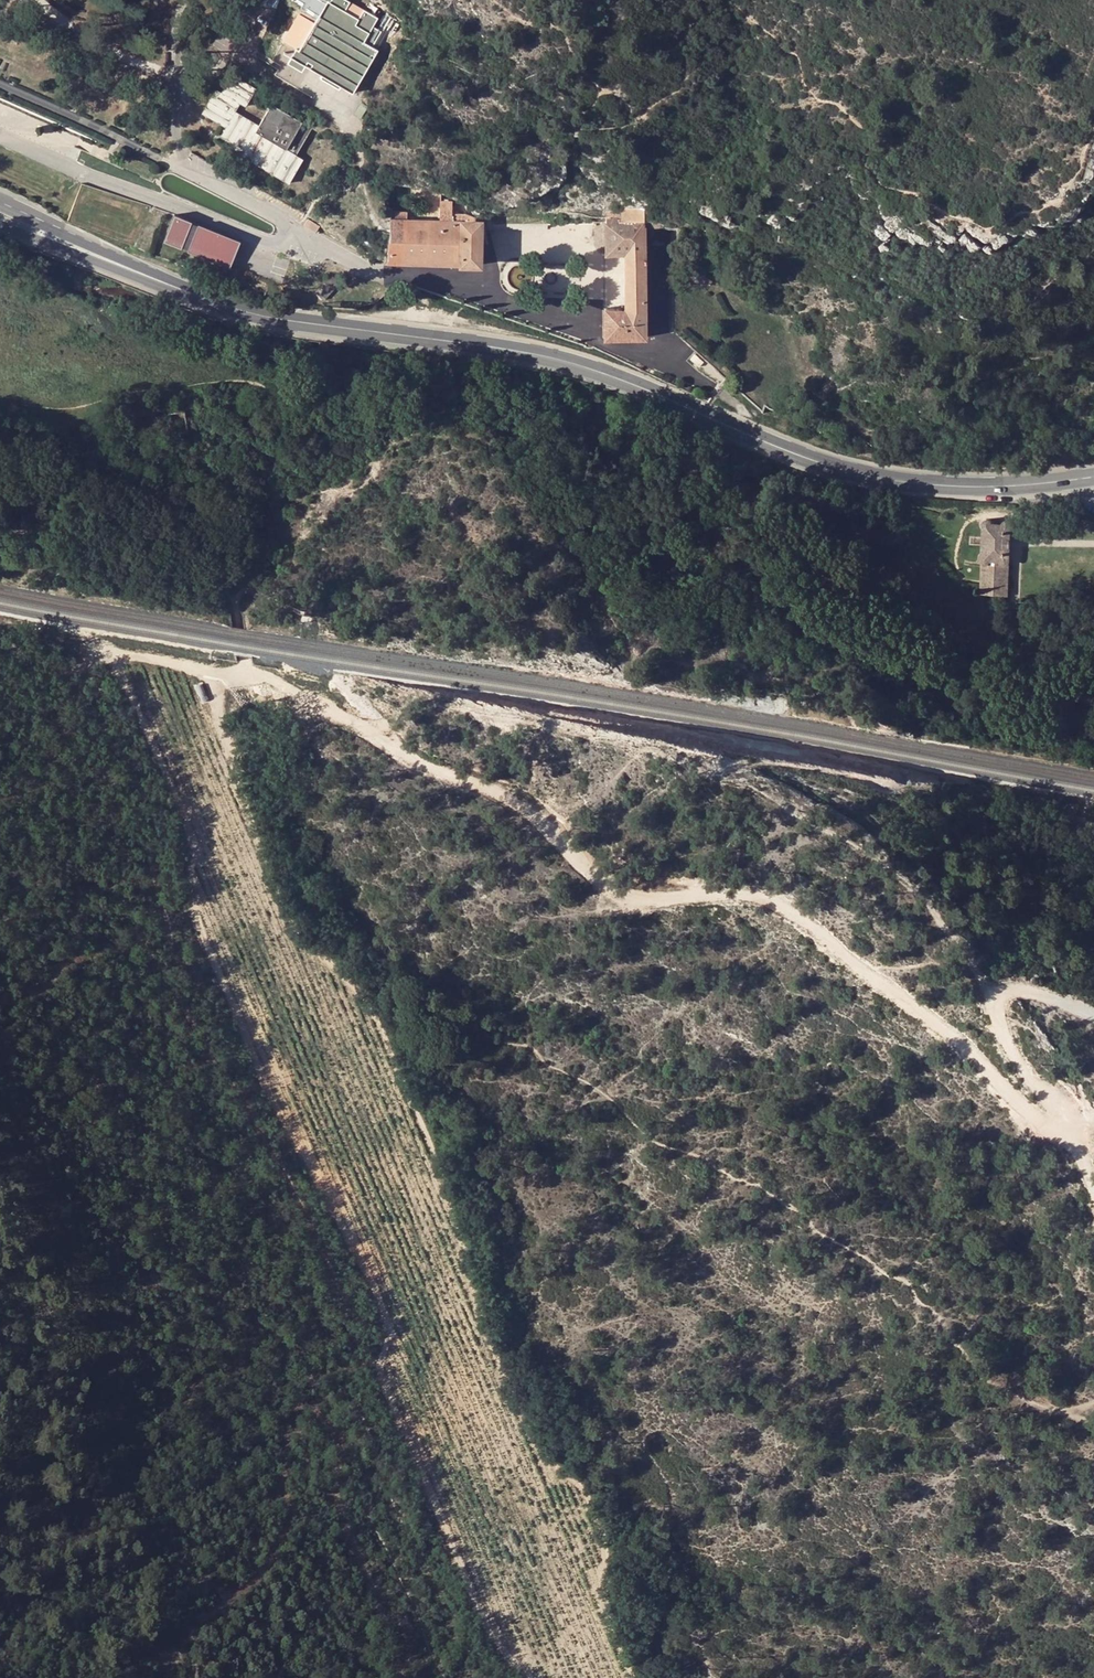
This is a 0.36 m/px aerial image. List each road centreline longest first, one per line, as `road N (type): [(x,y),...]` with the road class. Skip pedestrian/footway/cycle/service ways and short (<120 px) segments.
road 1 (track): [(1066,1120),(1031,1112),(959,1040),(775,900),(741,891),(617,895),(519,805),(423,765),(246,669)]
road 2 (secondary): [(1093,478),(1015,488),(879,479),(822,465),(548,357),(324,328),(225,306)]
road 3 (track): [(1093,1191),(1070,1127),(1007,1048),(993,1006),(994,996),(1012,989),(1093,1017)]
road 4 (secondary): [(225,306),(0,207)]
road 5 (secondary): [(0,226),(225,306)]
road 6 (track): [(237,608),(212,575),(176,551),(114,526)]

